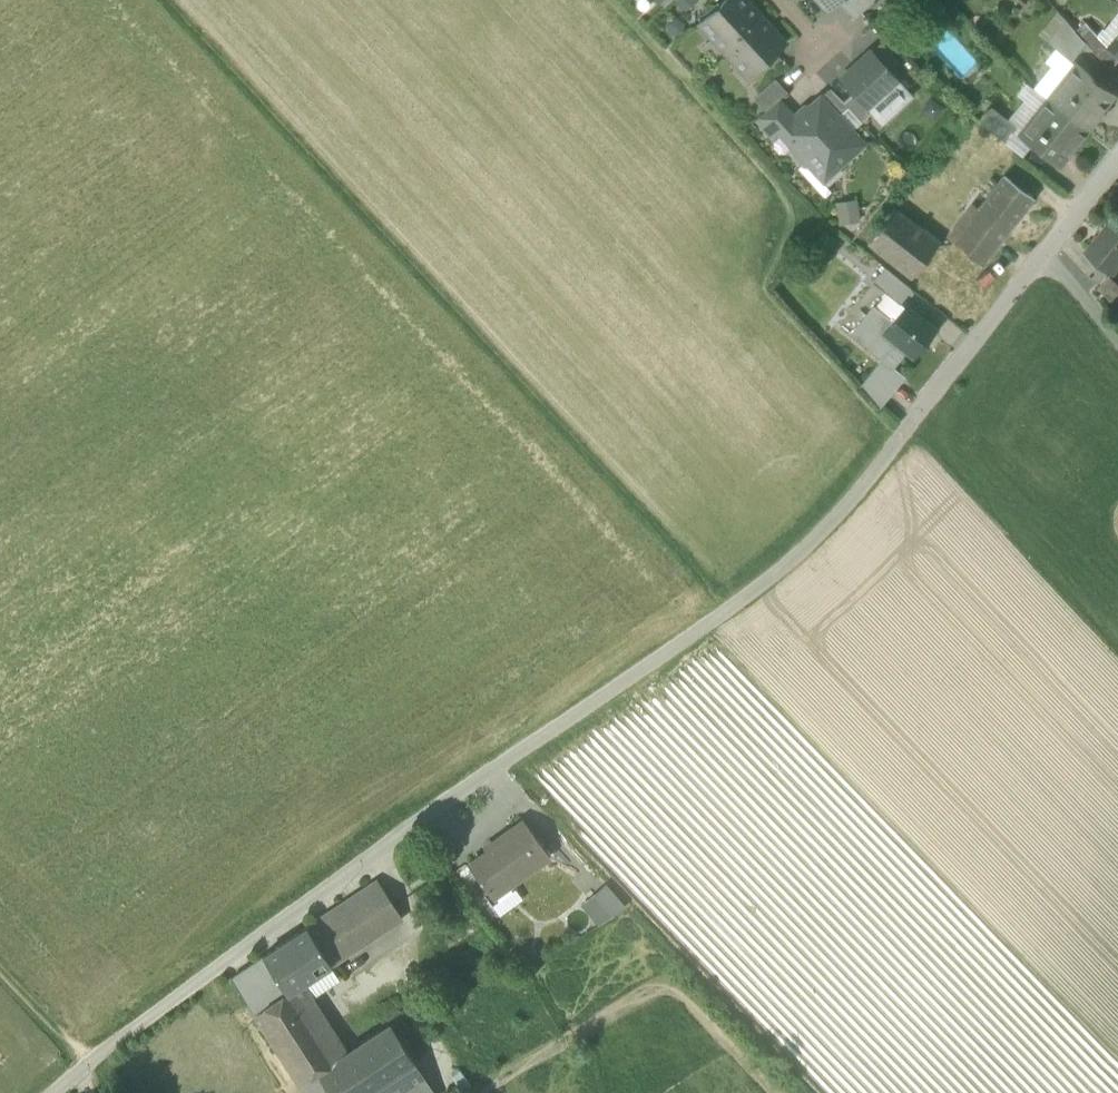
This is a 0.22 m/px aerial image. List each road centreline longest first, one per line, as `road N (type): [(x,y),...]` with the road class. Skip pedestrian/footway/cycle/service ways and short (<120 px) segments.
road 1 (residential): [(90,1059),(817,541),(1049,249)]
road 2 (track): [(55,1092),(90,1059),(0,964)]

